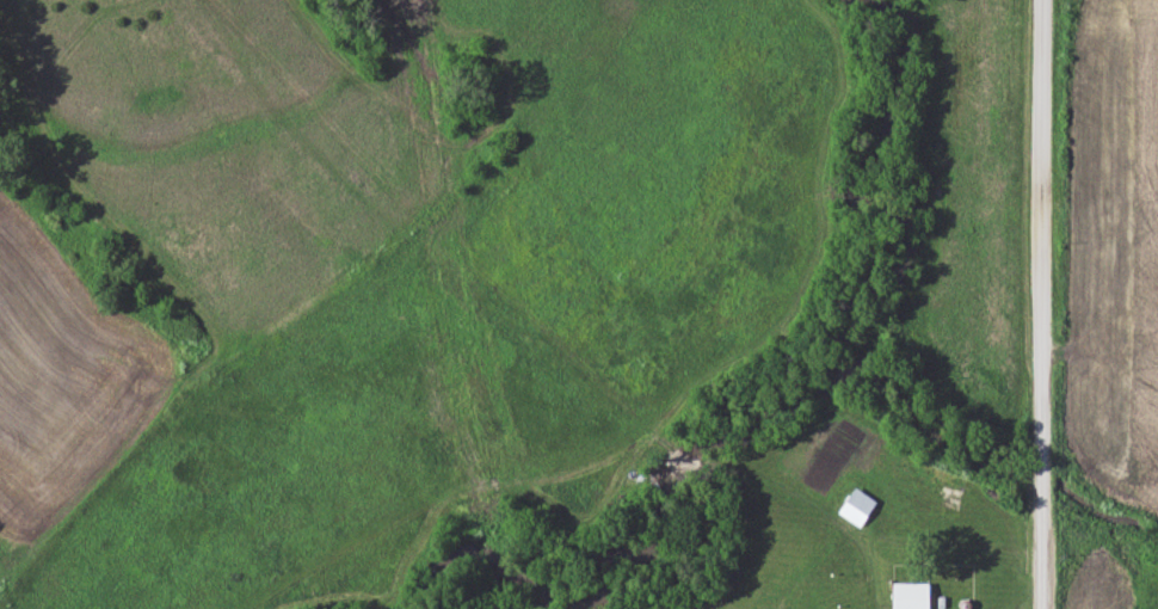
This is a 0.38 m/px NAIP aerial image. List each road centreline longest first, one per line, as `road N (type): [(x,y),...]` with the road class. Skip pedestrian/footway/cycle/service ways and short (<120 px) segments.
road 1 (tertiary): [(1041,608),(1043,0)]

